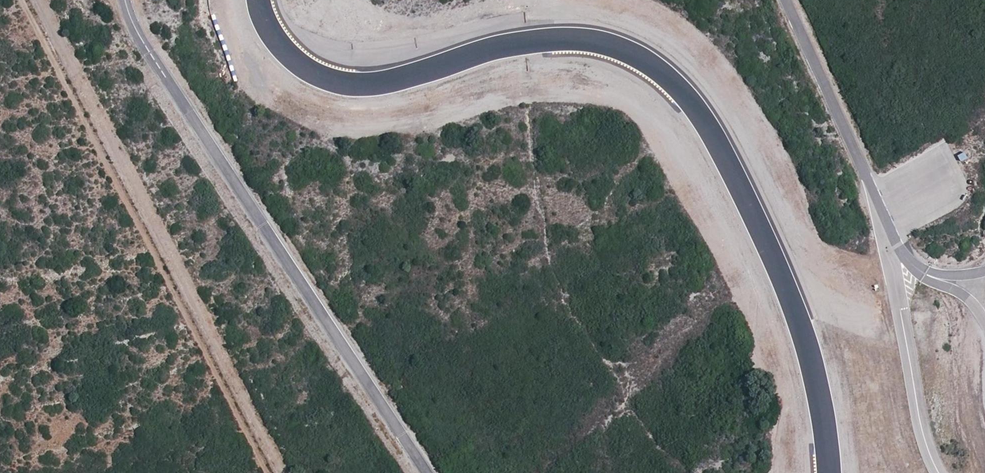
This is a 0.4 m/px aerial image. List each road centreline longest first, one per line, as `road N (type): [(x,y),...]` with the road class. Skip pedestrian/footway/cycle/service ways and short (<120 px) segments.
road 1 (track): [(36,0),(281,472)]

